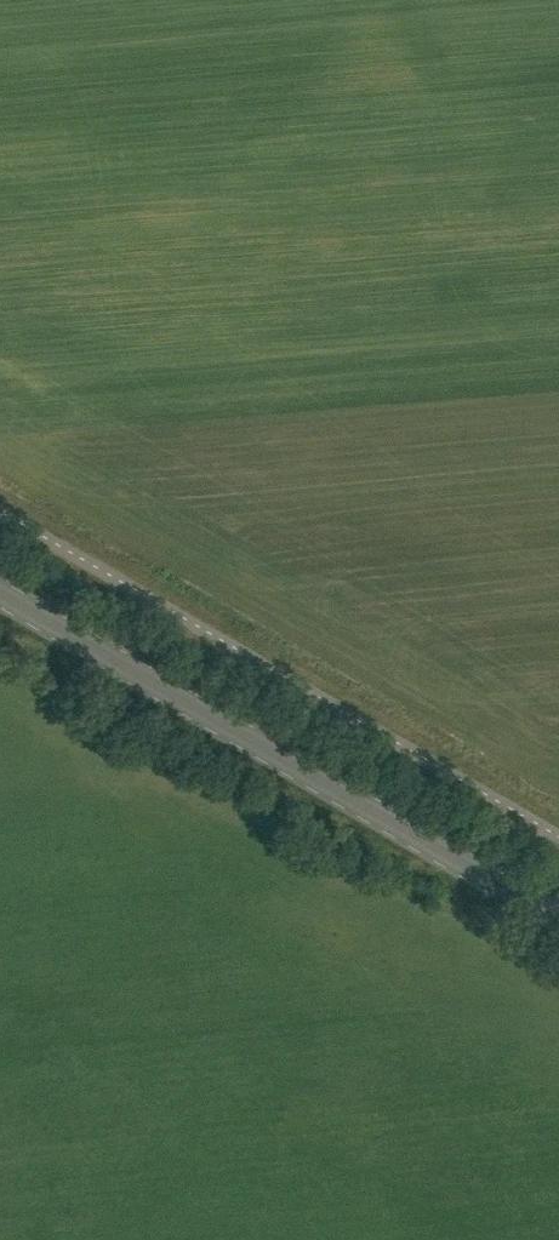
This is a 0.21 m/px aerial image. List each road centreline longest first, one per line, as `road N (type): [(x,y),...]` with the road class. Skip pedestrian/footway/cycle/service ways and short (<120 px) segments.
road 1 (secondary): [(558,919),(0,592)]

